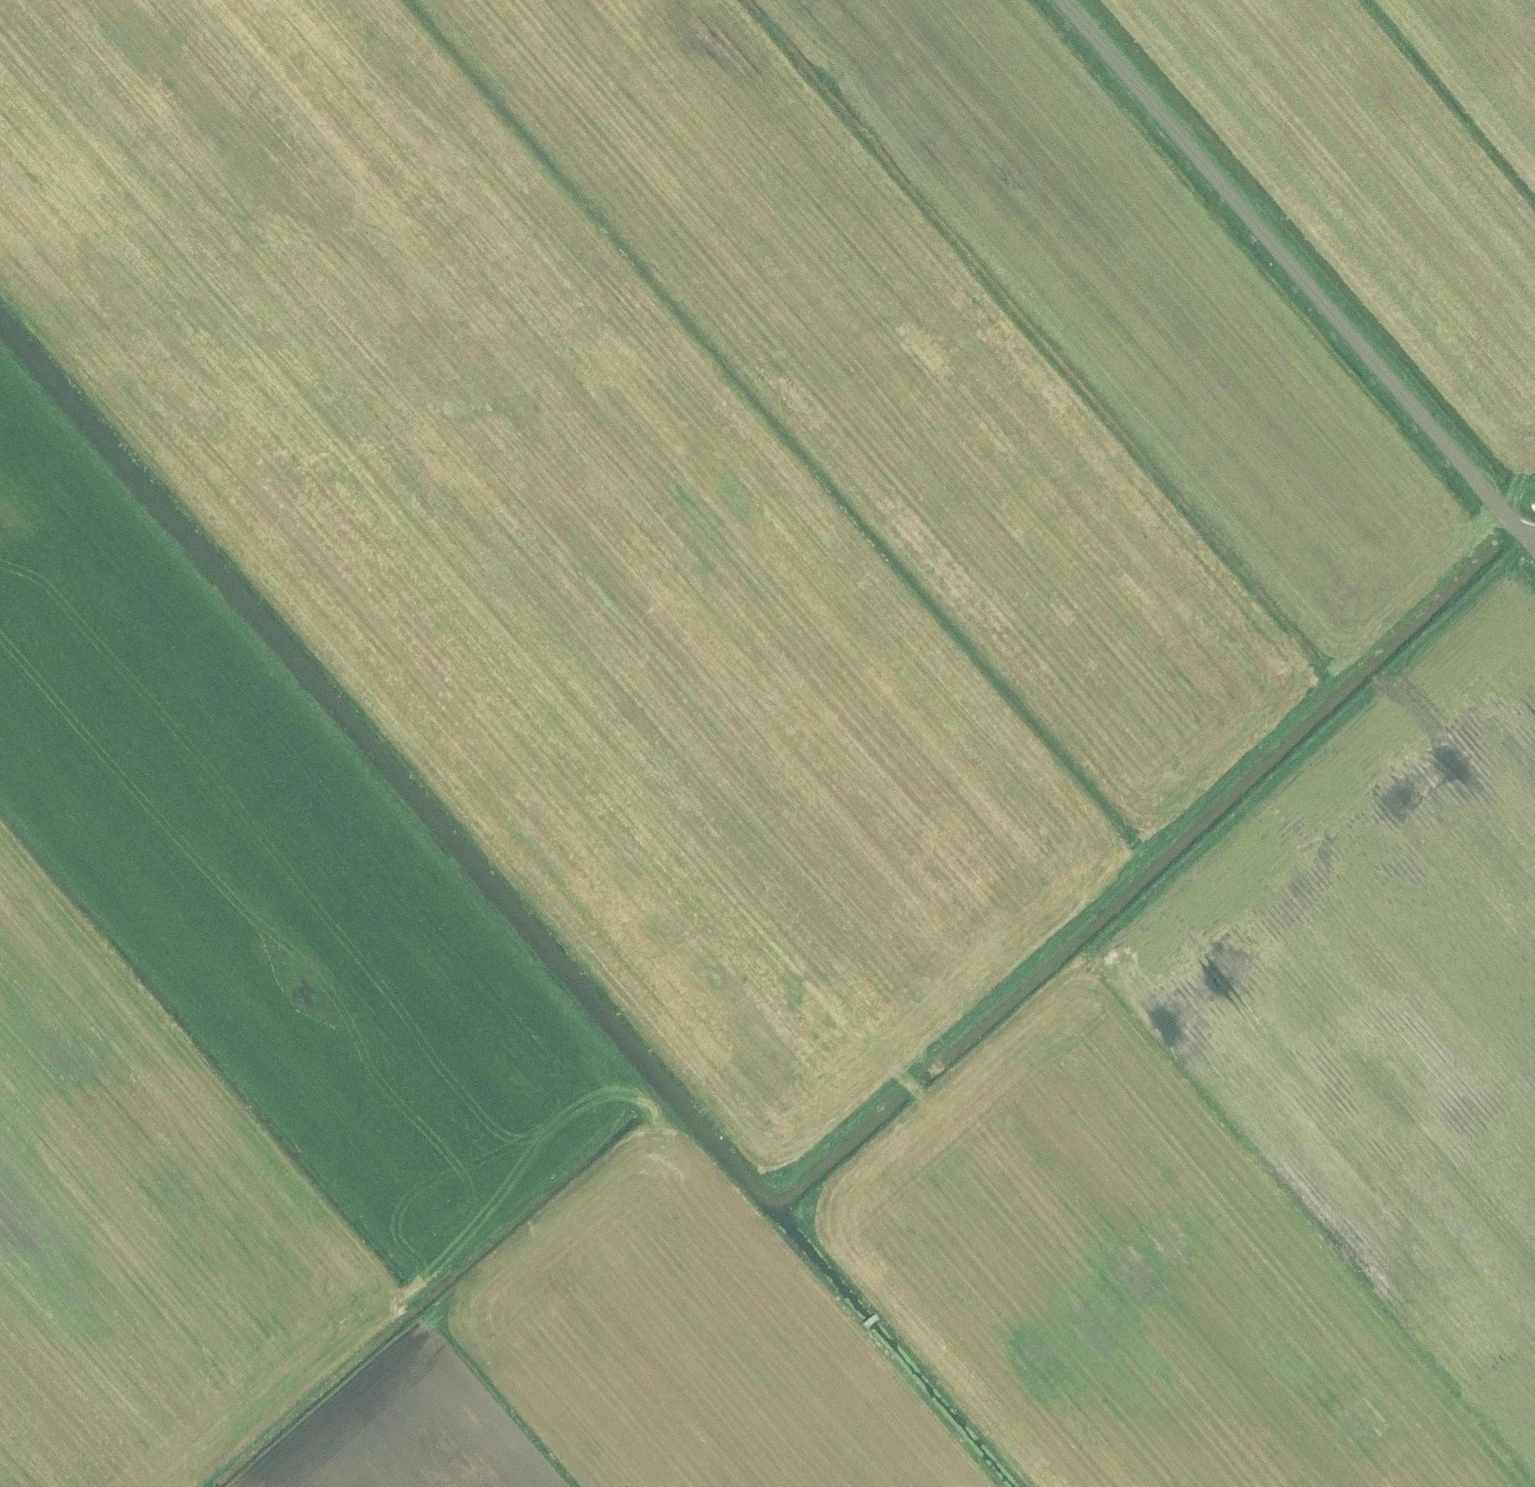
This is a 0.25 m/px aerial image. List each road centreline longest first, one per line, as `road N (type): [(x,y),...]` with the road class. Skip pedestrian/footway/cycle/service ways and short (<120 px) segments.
road 1 (unclassified): [(1534,549),(1060,0)]

